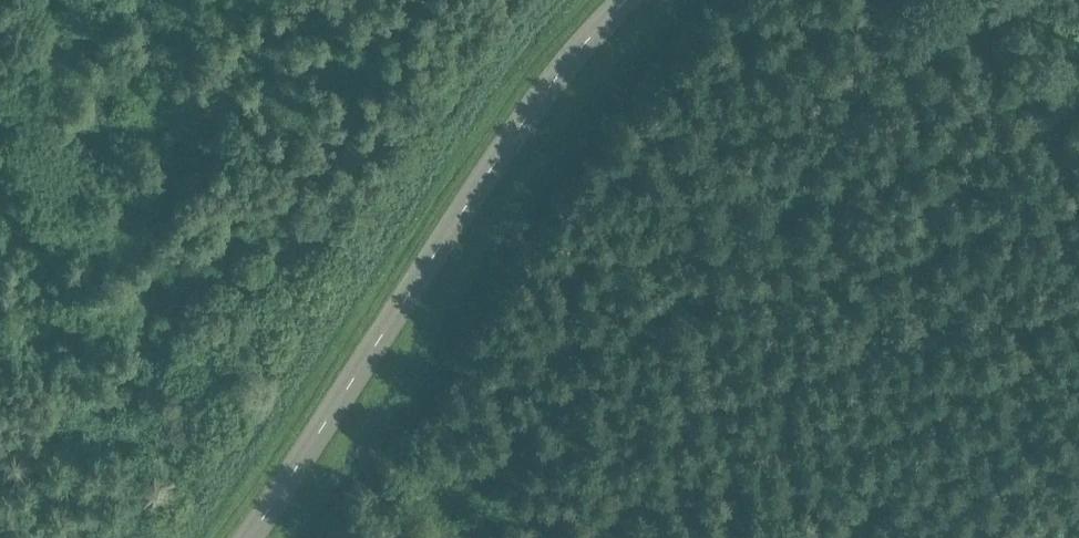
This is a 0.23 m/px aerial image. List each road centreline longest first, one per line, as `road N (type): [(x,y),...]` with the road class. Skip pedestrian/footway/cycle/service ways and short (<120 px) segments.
road 1 (unclassified): [(252,537),(568,68),(633,0)]

